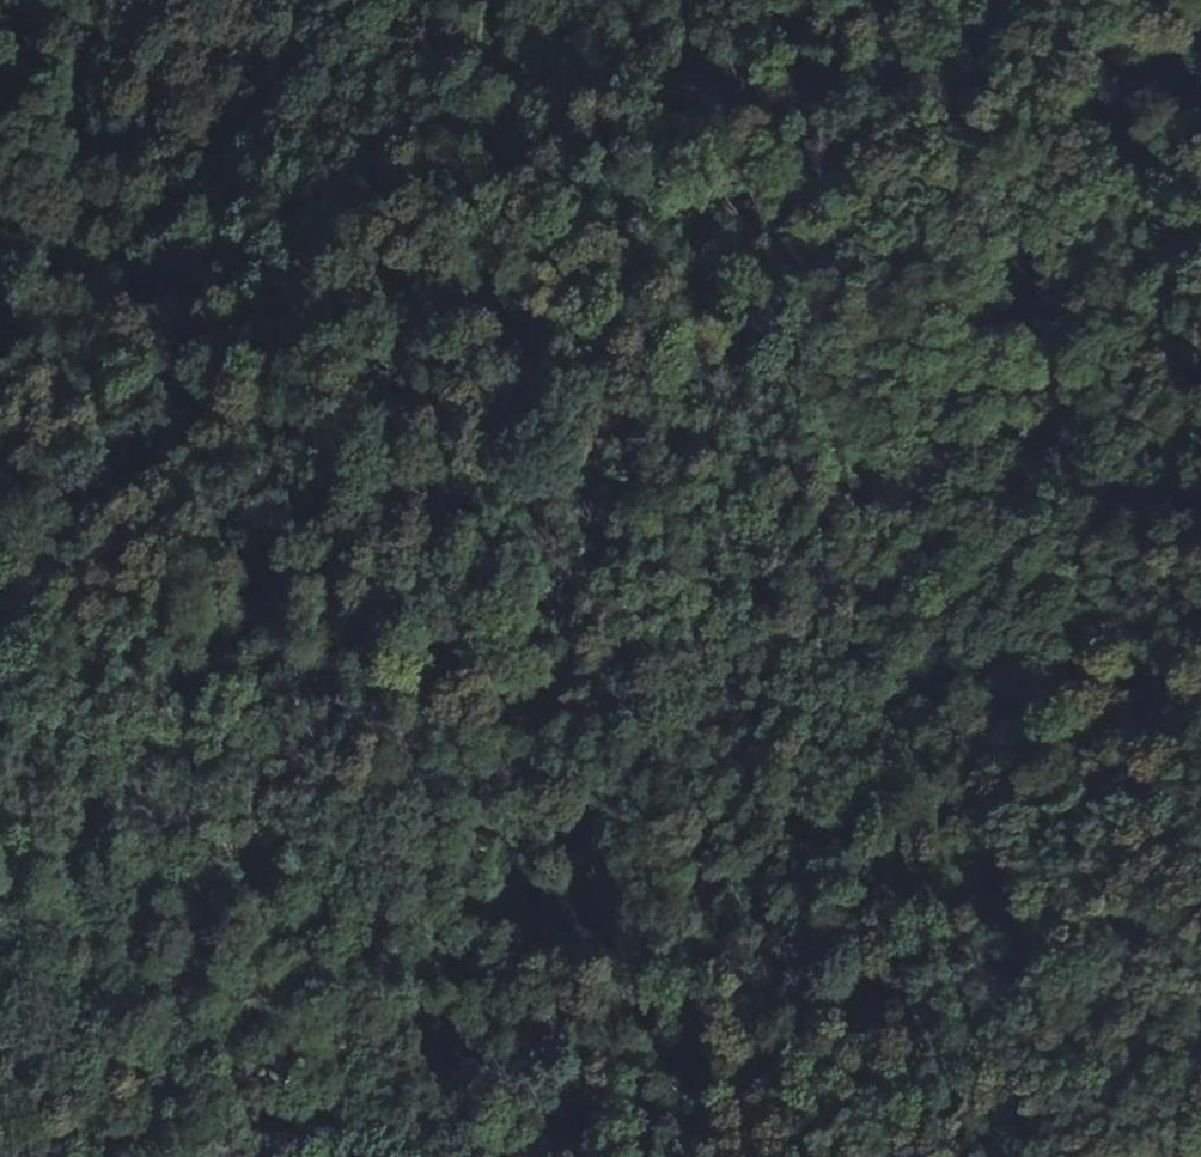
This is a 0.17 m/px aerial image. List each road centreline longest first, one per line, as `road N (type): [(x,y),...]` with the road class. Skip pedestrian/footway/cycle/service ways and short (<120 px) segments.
road 1 (track): [(838,513),(729,614),(579,850),(311,1156)]
road 2 (track): [(1200,257),(838,513)]

